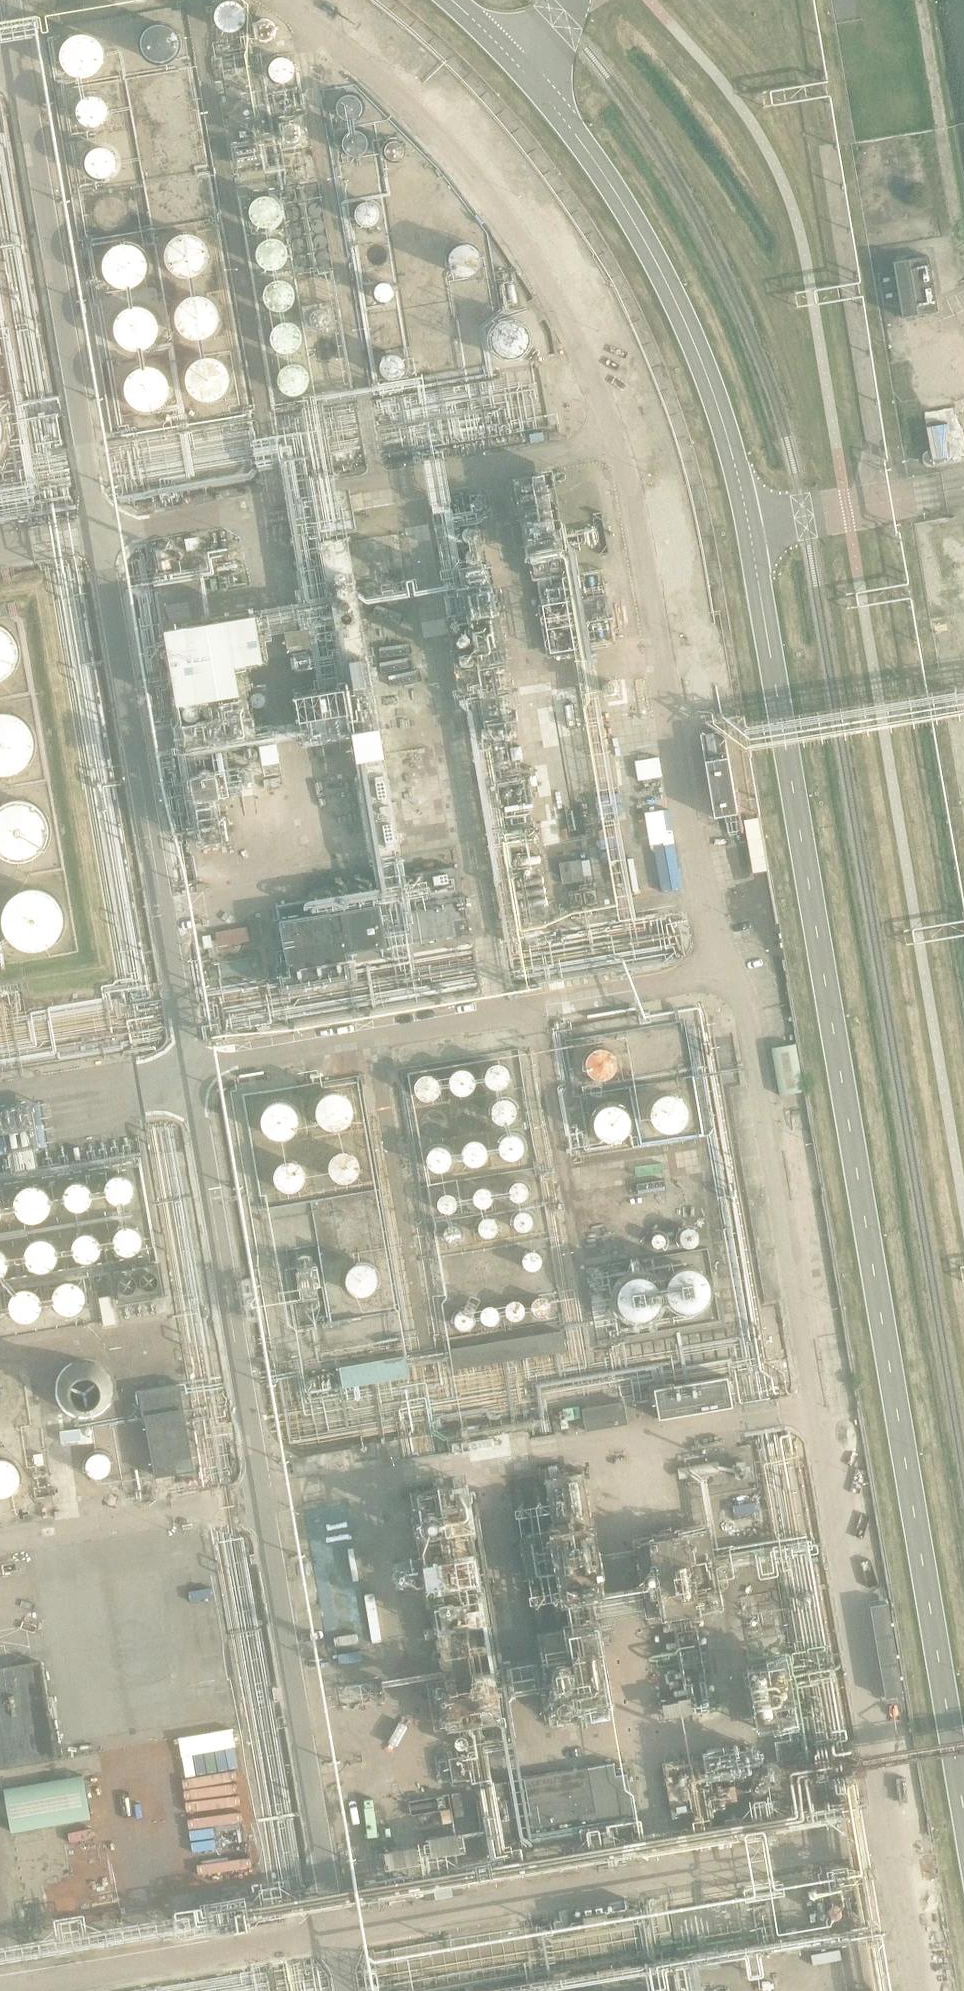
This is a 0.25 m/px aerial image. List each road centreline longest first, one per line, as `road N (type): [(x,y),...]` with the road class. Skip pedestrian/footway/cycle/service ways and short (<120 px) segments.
road 1 (unclassified): [(963,1797),(752,527),(728,424),(659,261),(608,177),(524,67),(452,0)]

